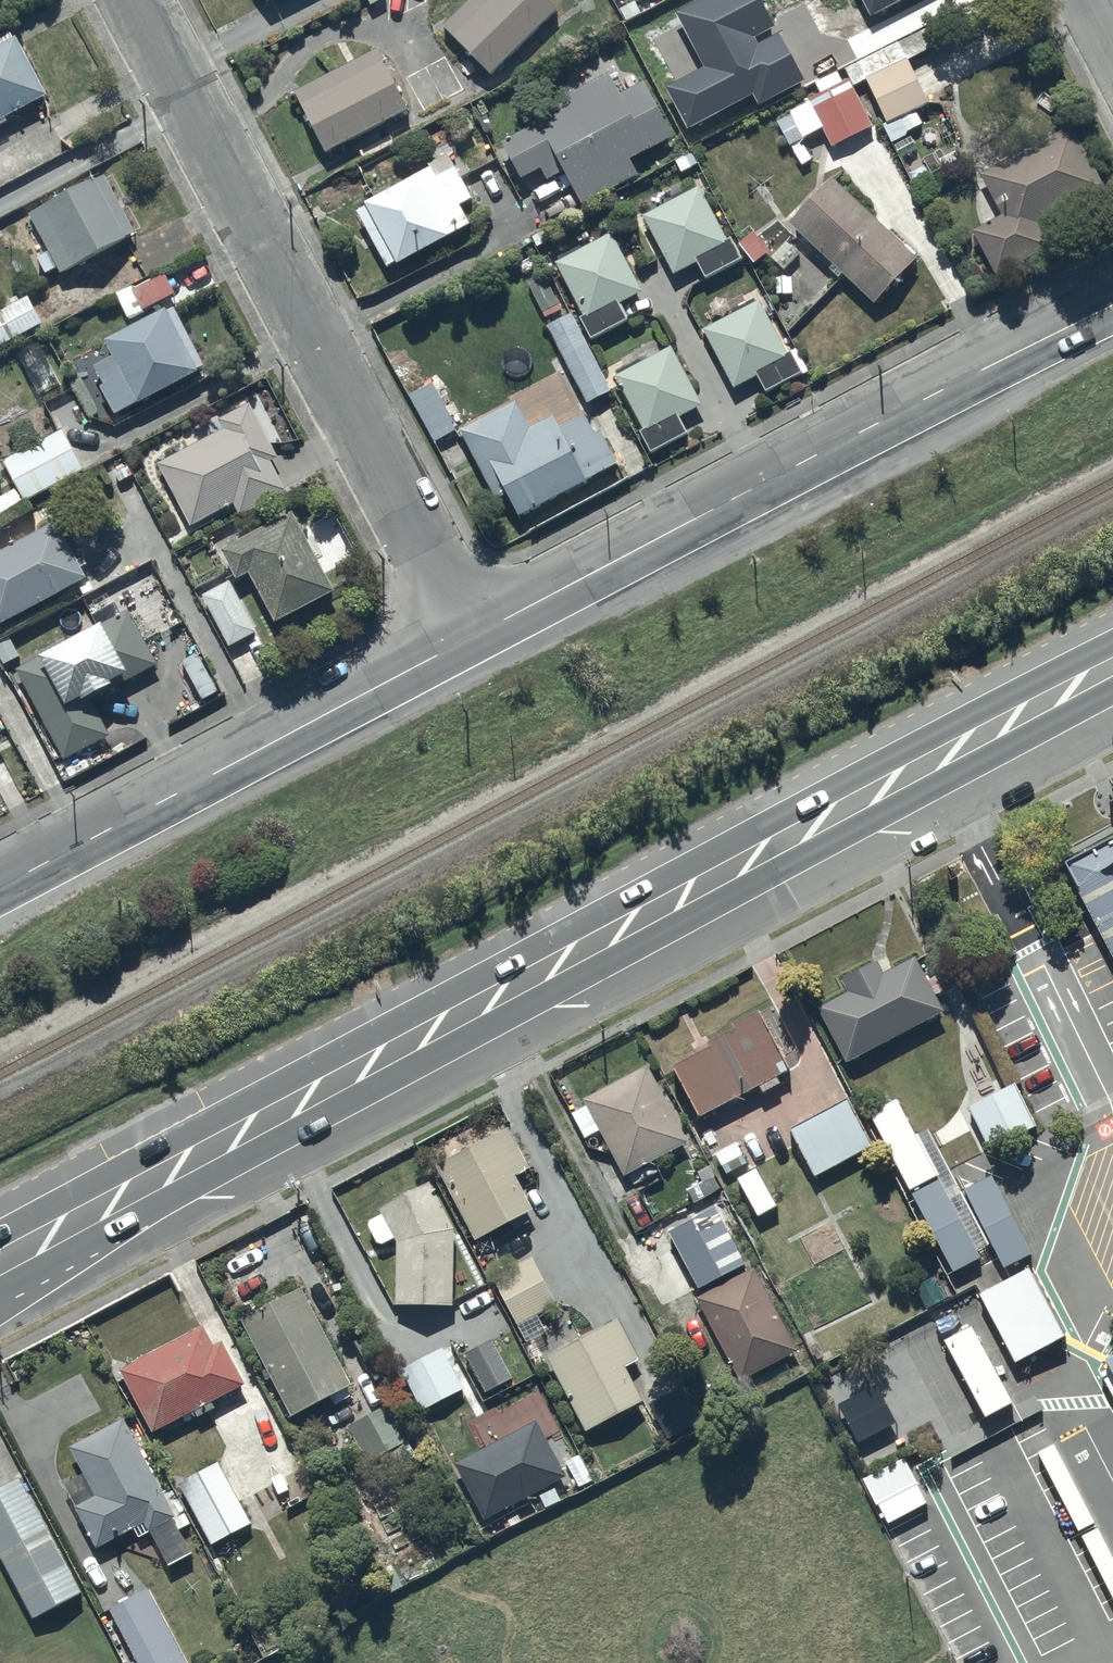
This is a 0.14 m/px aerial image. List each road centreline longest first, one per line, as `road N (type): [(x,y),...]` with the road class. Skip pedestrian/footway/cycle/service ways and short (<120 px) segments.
road 1 (trunk): [(1112,668),(0,1261)]
road 2 (residential): [(140,0),(477,636)]
road 3 (secondary): [(477,636),(1112,309)]
road 4 (secondary): [(0,889),(477,636)]

